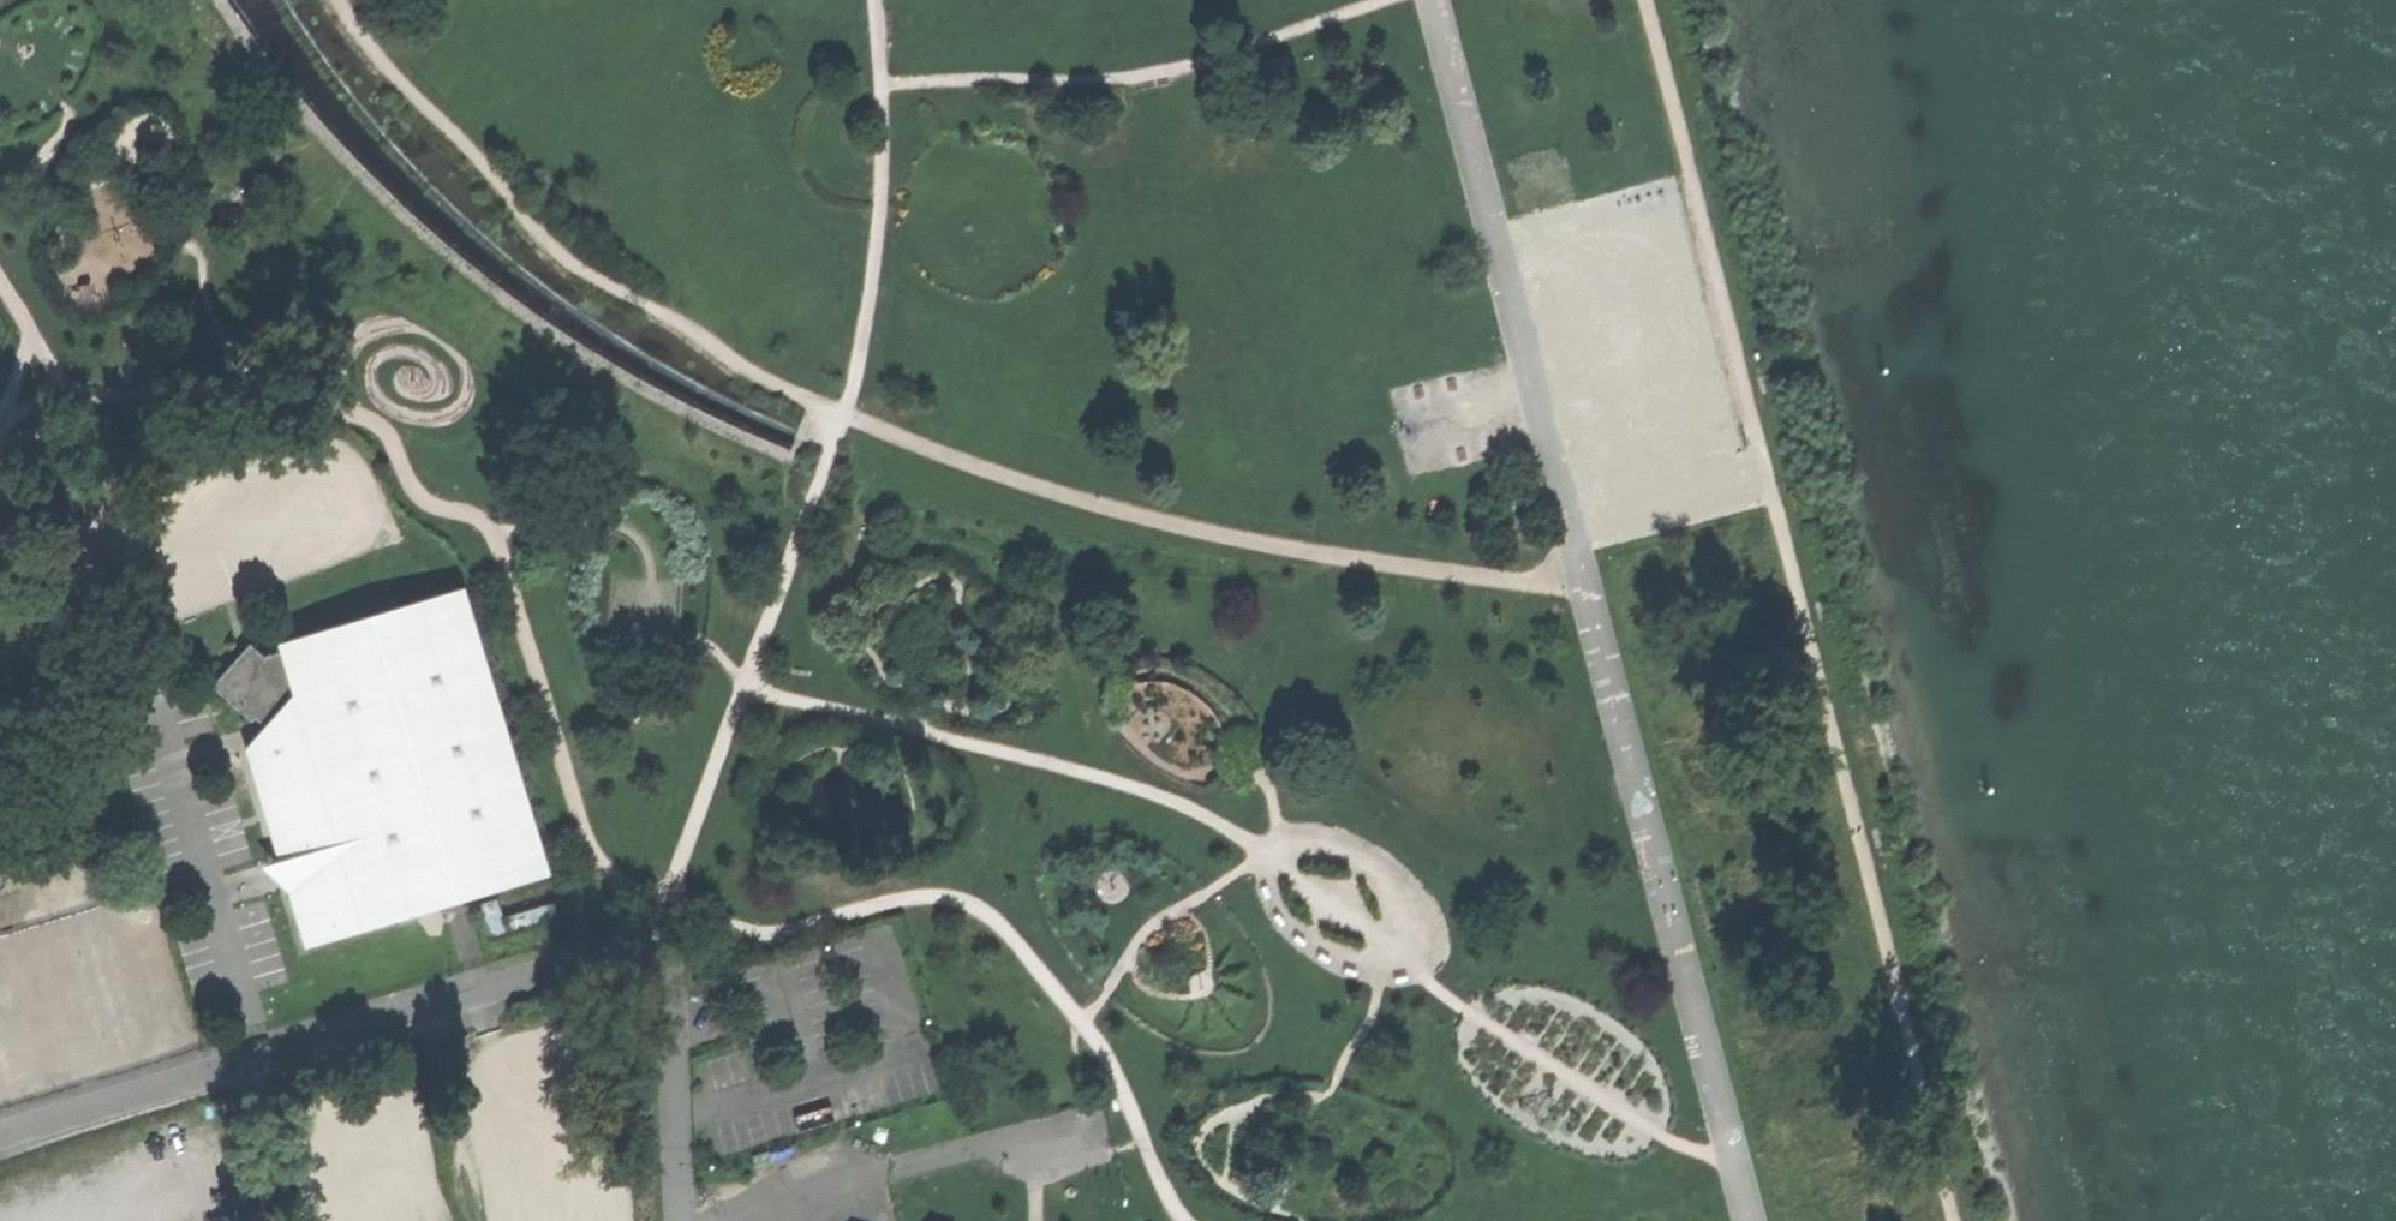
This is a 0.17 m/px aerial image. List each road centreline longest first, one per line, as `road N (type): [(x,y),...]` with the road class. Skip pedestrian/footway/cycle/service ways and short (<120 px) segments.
road 1 (unclassified): [(681,1220),(671,972),(658,957),(636,951),(0,1140)]

